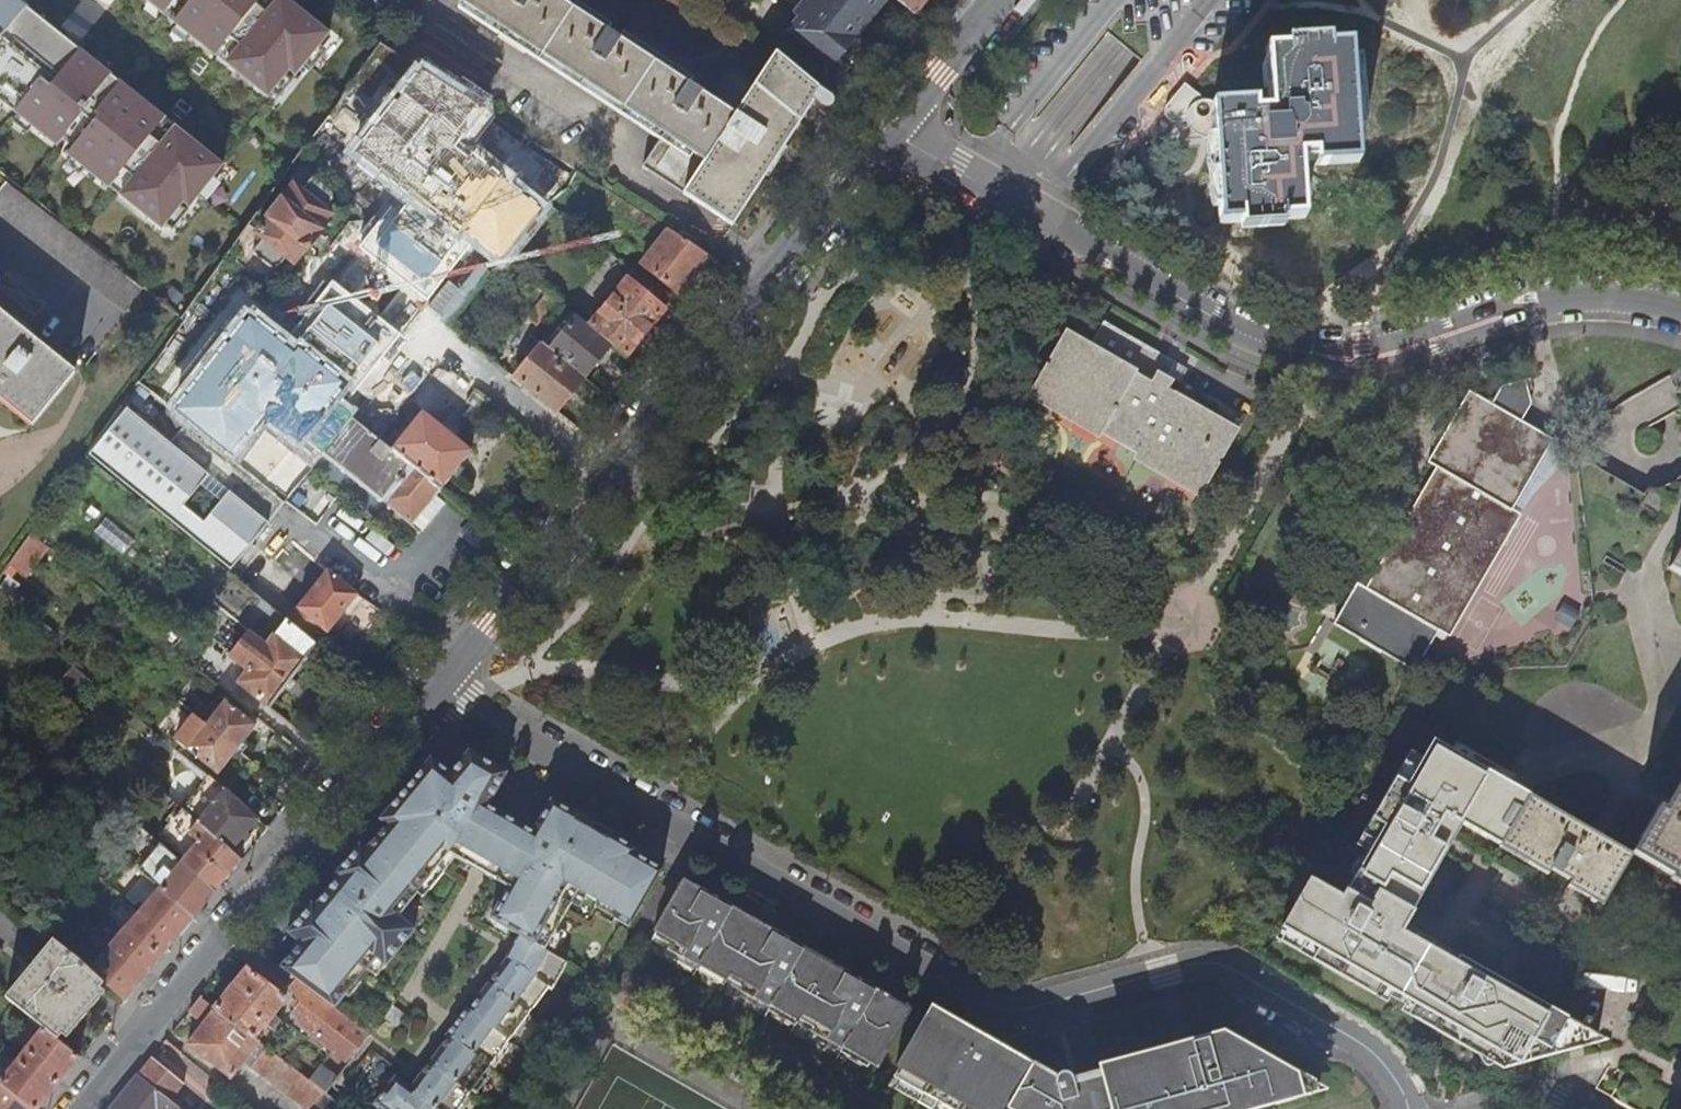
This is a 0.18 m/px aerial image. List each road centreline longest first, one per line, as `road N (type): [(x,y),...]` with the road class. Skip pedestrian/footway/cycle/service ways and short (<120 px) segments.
road 1 (residential): [(433,685),(986,1007),(1031,1010),(1194,963),(1233,972),(1375,1059),(1405,1108)]
road 2 (residential): [(1680,317),(1623,301),(1569,299),(1364,357),(1289,351),(1230,329),(886,131)]
road 3 (residential): [(80,1108),(433,685)]
road 4 (residential): [(614,479),(886,131)]
road 5 (residential): [(433,685),(614,479)]
road 6 (residential): [(433,336),(614,479)]
road 7 (residential): [(886,131),(993,0)]

